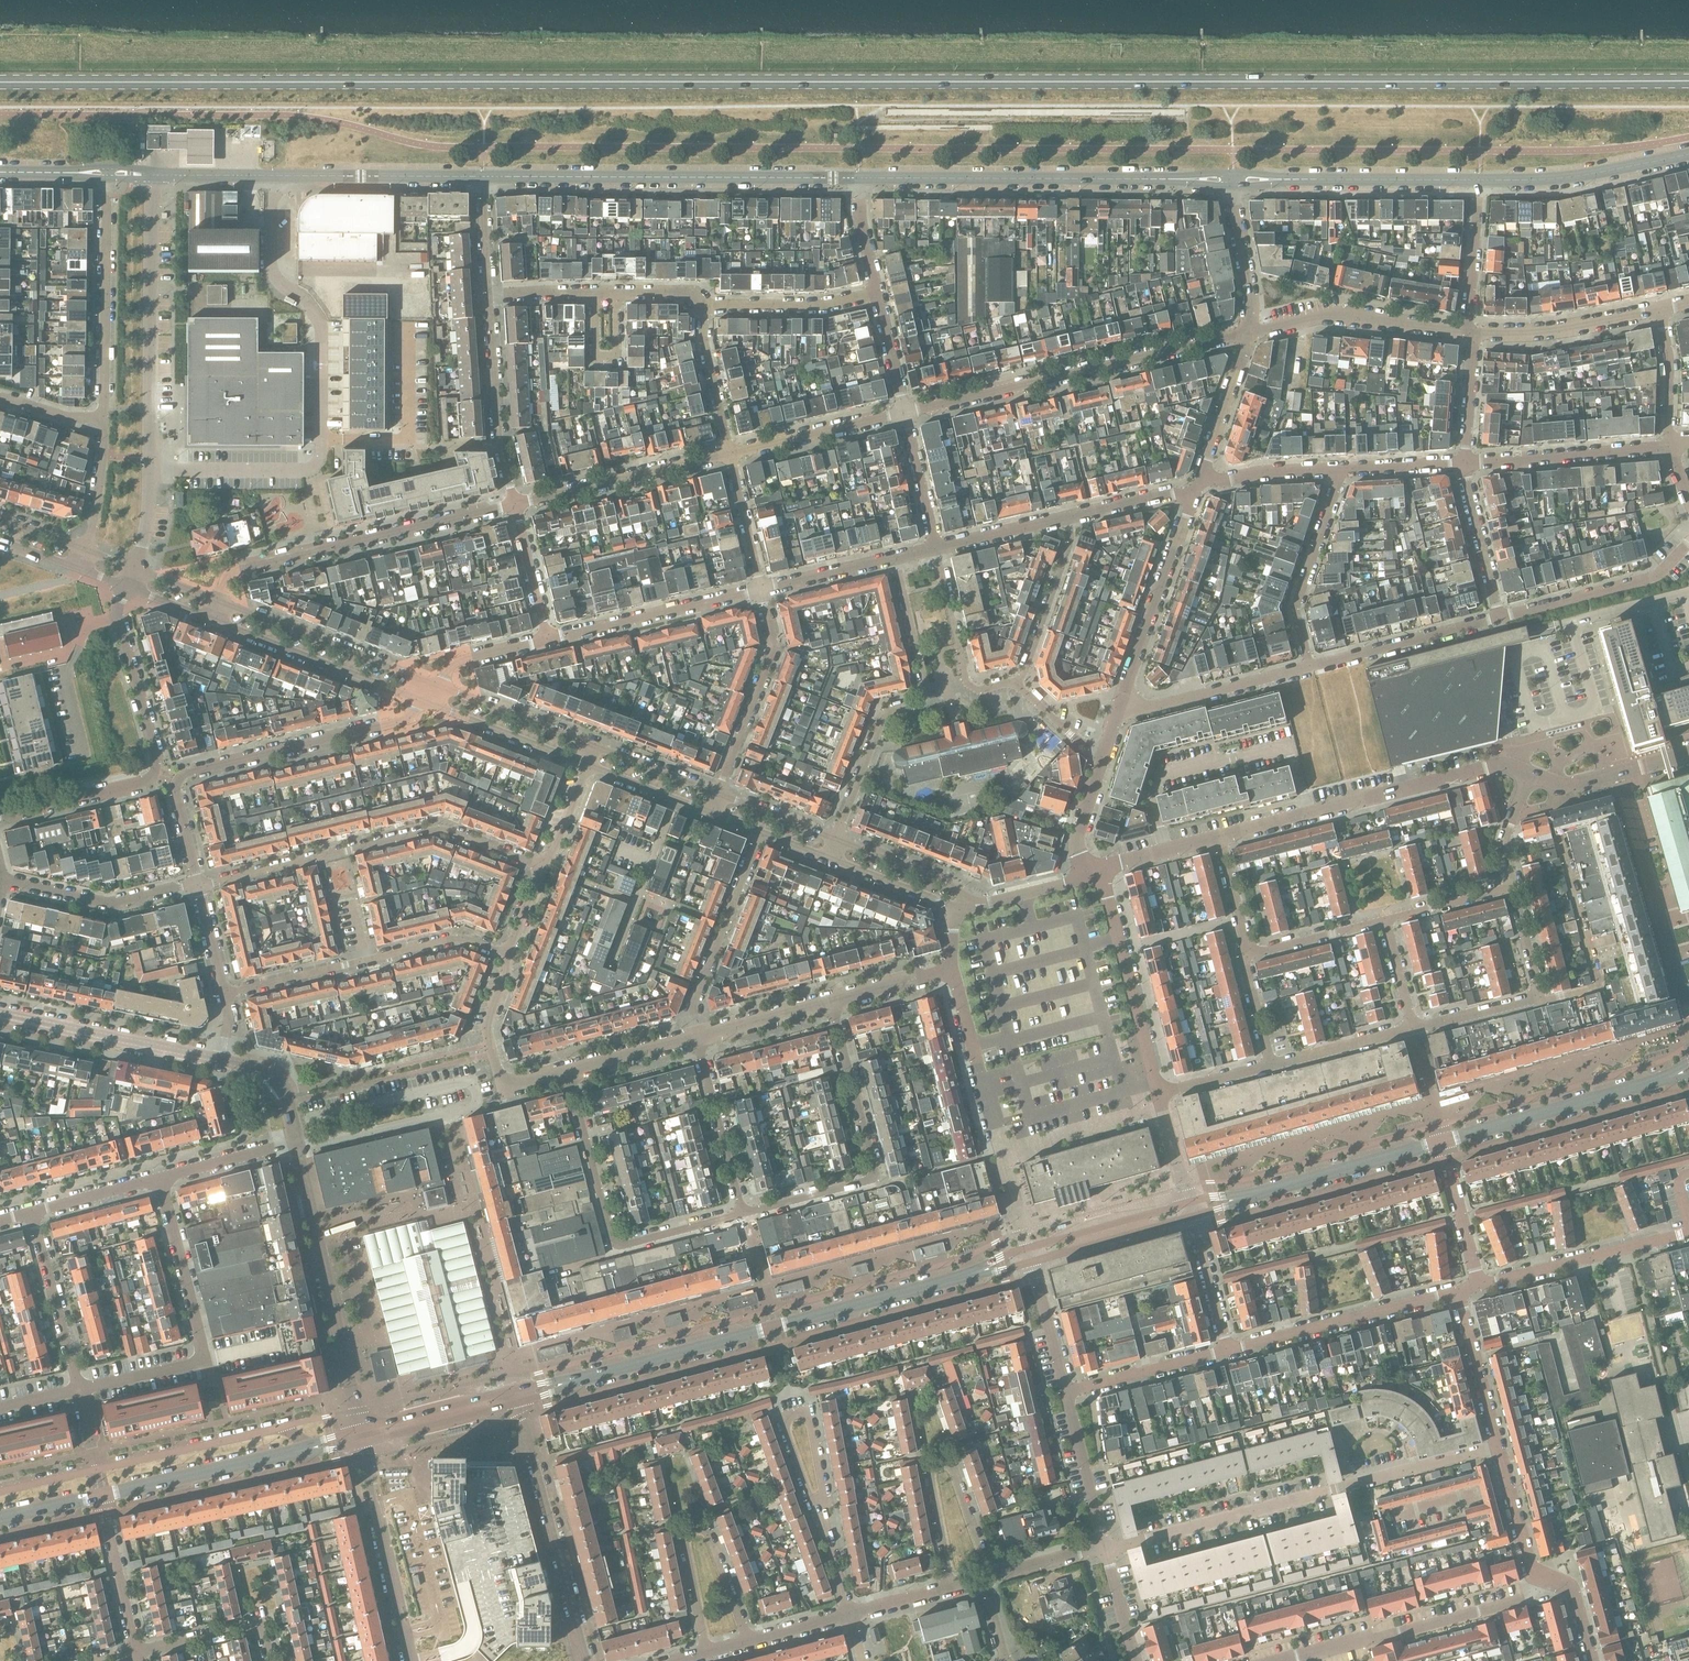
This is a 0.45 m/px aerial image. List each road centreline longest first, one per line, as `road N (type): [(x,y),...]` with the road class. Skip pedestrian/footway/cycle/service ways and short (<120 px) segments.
road 1 (secondary): [(1688,80),(0,83)]
road 2 (tertiary): [(518,1396),(1030,1256)]
road 3 (unclassified): [(148,470),(300,470),(320,459),(321,324),(272,269),(272,176)]
road 4 (residential): [(1105,1548),(1499,1448)]
road 5 (tertiary): [(483,177),(860,178)]
road 6 (residential): [(905,412),(1248,333)]
road 7 (residential): [(537,865),(436,829),(198,885)]
road 8 (tertiary): [(860,178),(1192,179)]
road 9 (residential): [(218,601),(233,570),(515,504)]
road 10 (residential): [(895,558),(926,692),(917,704),(882,717),(835,839)]
road 11 (residential): [(1219,837),(1500,765),(1528,773)]
road 12 (residential): [(743,1213),(874,1174),(831,1001)]
road 13 (residential): [(568,1071),(615,1245),(743,1213)]
road 14 (residential): [(79,1390),(201,1358),(159,1179)]
road 15 (residential): [(152,175),(148,470)]
road 16 (tertiary): [(587,1660),(518,1396)]
road 17 (residential): [(176,783),(188,773),(405,720),(418,699)]
road 18 (residential): [(705,1652),(683,1540),(689,1530),(708,1531),(748,1640)]
road 19 (tertiary): [(1191,1209),(1442,1141)]
road 20 (residential): [(986,1578),(954,1468),(939,1463),(929,1474),(950,1586)]
road 21 (residential): [(1309,1653),(1534,1595),(1537,1574)]
road 22 (residential): [(107,178),(104,418)]
road 23 (residential): [(441,687),(218,601)]
road 24 (residential): [(1413,1029),(1536,995),(1513,888)]
road 25 (residential): [(1457,1291),(1228,1350)]
road 26 (residential): [(1158,1093),(1101,867)]
road 27 (tertiary): [(1442,1141),(1666,1078)]
road 28 (tertiary): [(360,1436),(412,1660)]
road 29 (residential): [(313,1447),(285,1427),(97,1469)]
road 30 (residential): [(1472,332),(1334,315),(1248,333)]
road 31 (residential): [(346,1362),(297,1142)]
road 32 (residential): [(220,1060),(0,1015)]
road 33 (residential): [(488,296),(689,292),(707,307)]
road 34 (residential): [(696,1038),(693,1004),(761,831)]
road 35 (residential): [(515,504),(729,453)]
road 36 (residential): [(547,640),(761,590)]
road 37 (residential): [(213,621),(418,699)]
road 38 (tertiary): [(101,1495),(313,1447)]
road 39 (residential): [(716,793),(775,652),(761,590)]
road 40 (residential): [(1688,1232),(1479,1286)]
road 41 (residential): [(1122,700),(1192,499)]
road 42 (tertiary): [(272,176),(483,177)]
road 43 (residential): [(515,504),(498,438),(488,296)]
road 44 (tertiary): [(1480,180),(1568,177),(1688,154)]
road 45 (residential): [(1499,617),(1656,577),(1688,544)]
road 46 (residential): [(1465,462),(1671,446)]
road 47 (residential): [(1310,666),(1295,609),(1342,469)]
road 48 (tertiary): [(1275,179),(1480,180)]
road 49 (residential): [(821,1508),(812,1423),(802,1413),(787,1419),(785,1432),(810,1500)]
road 50 (residential): [(198,885),(109,903),(1,881)]
road 51 (residential): [(1310,666),(1499,617)]
road 52 (residential): [(1122,700),(1148,708),(1310,666)]
road 53 (residential): [(154,774),(118,619),(126,587)]
road 54 (residential): [(1002,1153),(953,969)]
road 55 (residential): [(1015,684),(978,690),(965,682),(934,548)]
road 56 (residential): [(1659,308),(1528,332),(1472,332)]
road 57 (residential): [(79,1390),(31,1212)]
road 58 (residential): [(418,699),(588,764)]
road 59 (residential): [(675,799),(609,968)]
road 60 (residential): [(743,1213),(696,1038)]
road 61 (residential): [(729,453),(905,412)]
road 62 (residential): [(1066,517),(1069,546),(1015,684)]
road 63 (residential): [(707,307),(819,306),(878,293)]
road 64 (tertiary): [(1030,1256),(1191,1209)]
road 65 (residential): [(1228,1350),(1066,1392)]
road 66 (residential): [(595,746),(441,687)]
road 67 (residential): [(1499,1448),(1457,1291)]
road 68 (residential): [(135,1653),(101,1495)]
road 69 (residential): [(1105,1548),(1066,1392)]
road 70 (residential): [(270,1660),(255,1626),(135,1653)]
road 71 (residential): [(154,774),(0,815)]
road 72 (residential): [(1499,617),(1465,462)]
road 73 (residential): [(1472,332),(1480,180)]
road 74 (tertiary): [(372,1433),(413,1432),(518,1396)]
road 75 (tertiary): [(518,1396),(410,1415),(372,1433)]
road 76 (residential): [(1479,1286),(1442,1141)]
road 77 (residential): [(729,453),(704,343),(707,307)]
road 78 (residential): [(1201,474),(1248,333)]
road 79 (residential): [(1248,333),(1233,186)]
road 80 (residential): [(965,901),(952,884),(835,839)]
road 81 (residential): [(1271,1064),(1413,1029)]
road 82 (residential): [(1228,1350),(1191,1209)]
road 83 (residential): [(365,960),(460,937),(504,953)]
road 84 (residential): [(225,994),(365,960)]
road 85 (residential): [(159,1179),(297,1142)]
road 86 (residential): [(1201,474),(1223,481),(1342,469)]
road 87 (residential): [(761,590),(729,453)]
road 88 (residential): [(1066,1392),(1030,1256)]
road 89 (residential): [(1249,954),(1385,920)]
road 90 (residential): [(696,1038),(831,1001)]
road 91 (residential): [(547,640),(515,504)]
road 92 (residential): [(828,858),(957,910)]
road 93 (residential): [(1671,446),(1670,364),(1659,308)]
road 94 (residential): [(934,548),(905,412)]
road 95 (residential): [(1657,906),(1622,772)]
road 96 (residential): [(761,590),(895,558)]
road 97 (residential): [(1557,627),(1688,592)]
road 98 (residential): [(934,548),(1066,517)]
road 99 (residential): [(104,418),(86,549)]
road 100 (residential): [(31,1212),(159,1179)]
road 101 (residential): [(568,1071),(696,1038)]
road 102 (residential): [(1385,920),(1513,888)]
road 103 (residential): [(1088,874),(1076,839),(1104,749)]
road 104 (residential): [(1465,462),(1472,332)]
road 105 (residential): [(716,793),(595,746)]
road 106 (residential): [(1066,517),(1166,494),(1192,499)]
road 107 (residential): [(297,1142),(277,1076),(220,1060)]
road 108 (residential): [(835,839),(716,793)]
road 109 (residential): [(831,1001),(953,969)]
road 110 (residential): [(1342,469),(1465,462)]
road 111 (residential): [(986,1578),(1105,1548)]
road 112 (residential): [(441,687),(460,660),(547,640)]
road 113 (residential): [(905,412),(878,293)]
road 114 (residential): [(486,1027),(502,1080),(568,1071)]
road 115 (residential): [(1101,867),(1219,837)]
road 116 (residential): [(1249,954),(1219,837)]
road 117 (residential): [(1191,1209),(1158,1093)]
road 118 (tertiary): [(152,175),(272,176)]

